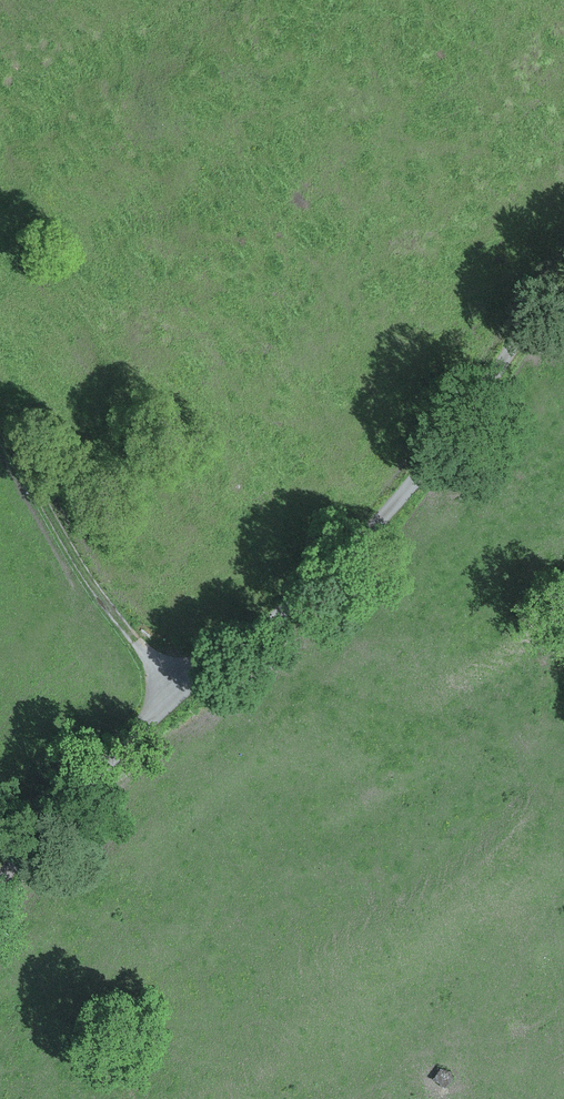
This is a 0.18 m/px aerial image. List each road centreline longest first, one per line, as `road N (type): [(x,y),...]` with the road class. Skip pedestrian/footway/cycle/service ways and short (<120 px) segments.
road 1 (unclassified): [(0,876),(176,687),(356,543),(563,271)]
road 2 (track): [(0,430),(117,621),(176,687)]

